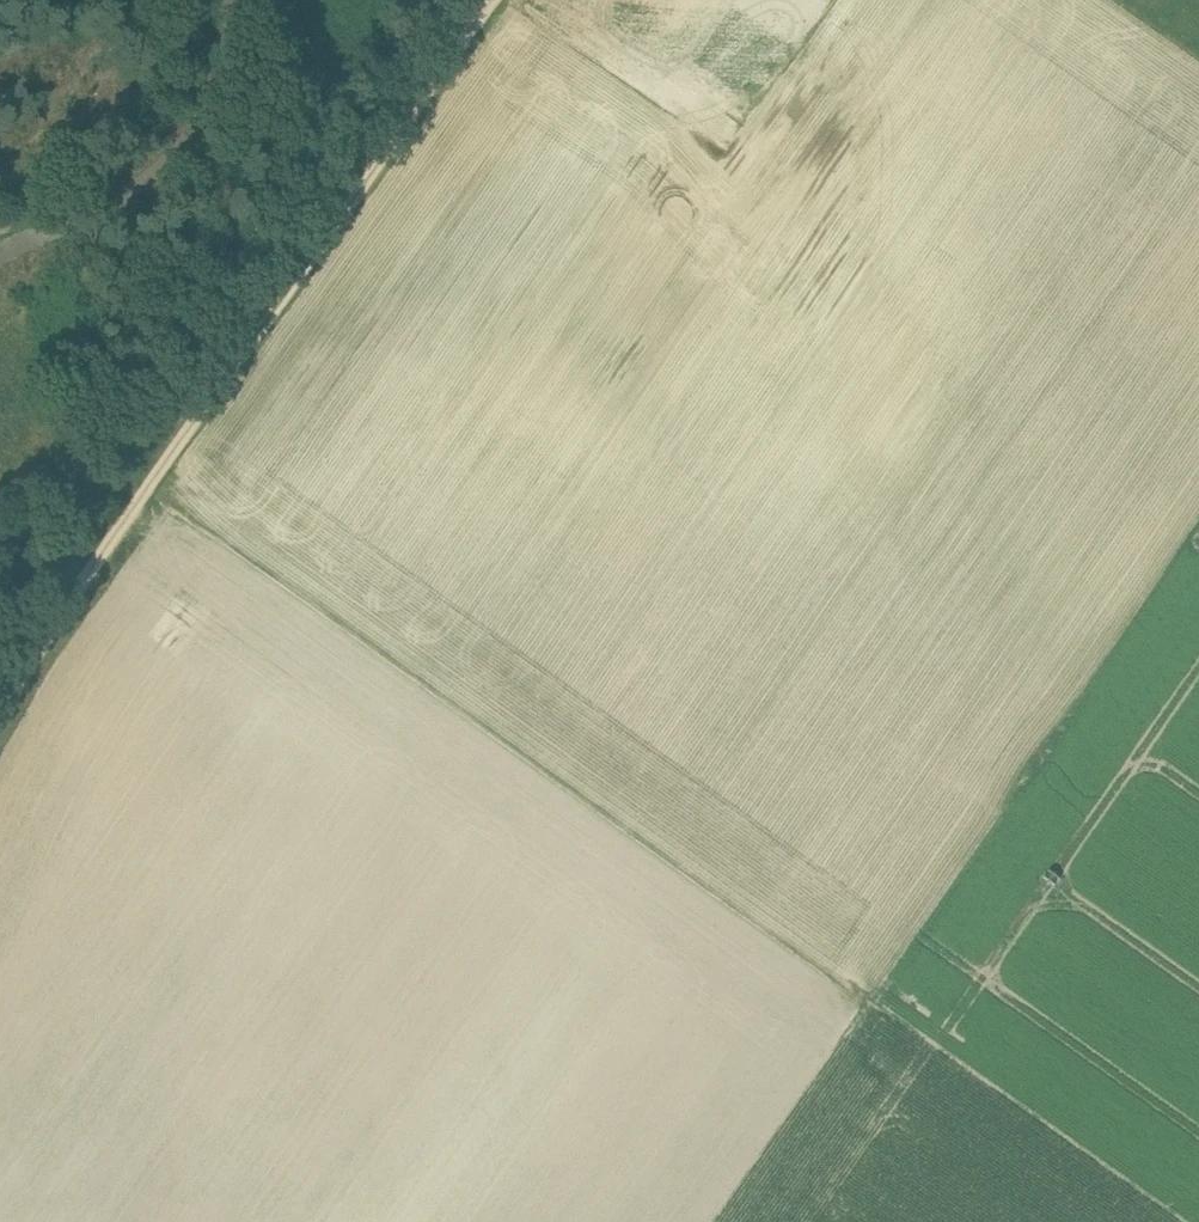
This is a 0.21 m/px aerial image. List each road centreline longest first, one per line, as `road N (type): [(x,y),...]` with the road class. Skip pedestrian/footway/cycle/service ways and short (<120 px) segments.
road 1 (track): [(495,0),(0,704)]

